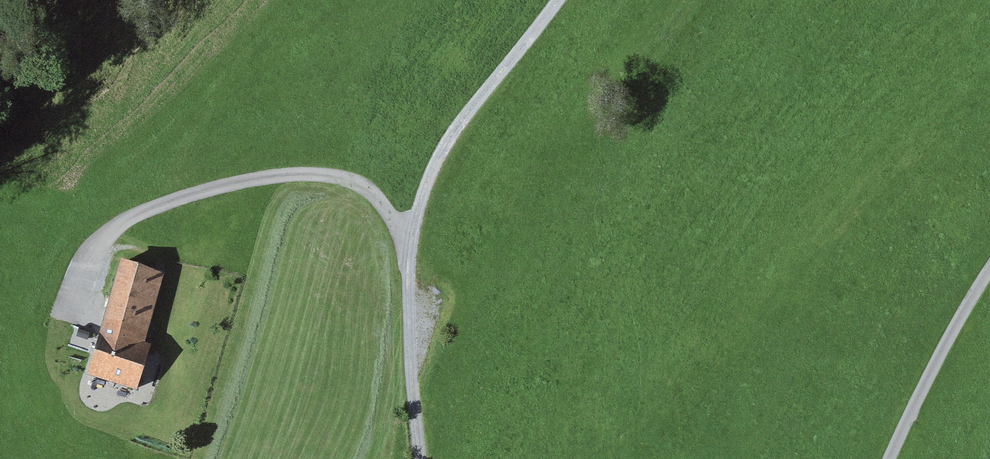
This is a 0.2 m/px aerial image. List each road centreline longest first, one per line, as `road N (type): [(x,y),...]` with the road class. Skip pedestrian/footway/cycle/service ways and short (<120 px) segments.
road 1 (track): [(554,0),(449,136),(424,184),(406,260),(421,458)]
road 2 (track): [(406,260),(384,207),(347,178),(275,173),(145,209),(102,241),(78,316)]
road 3 (unclassified): [(893,458),(989,275)]

